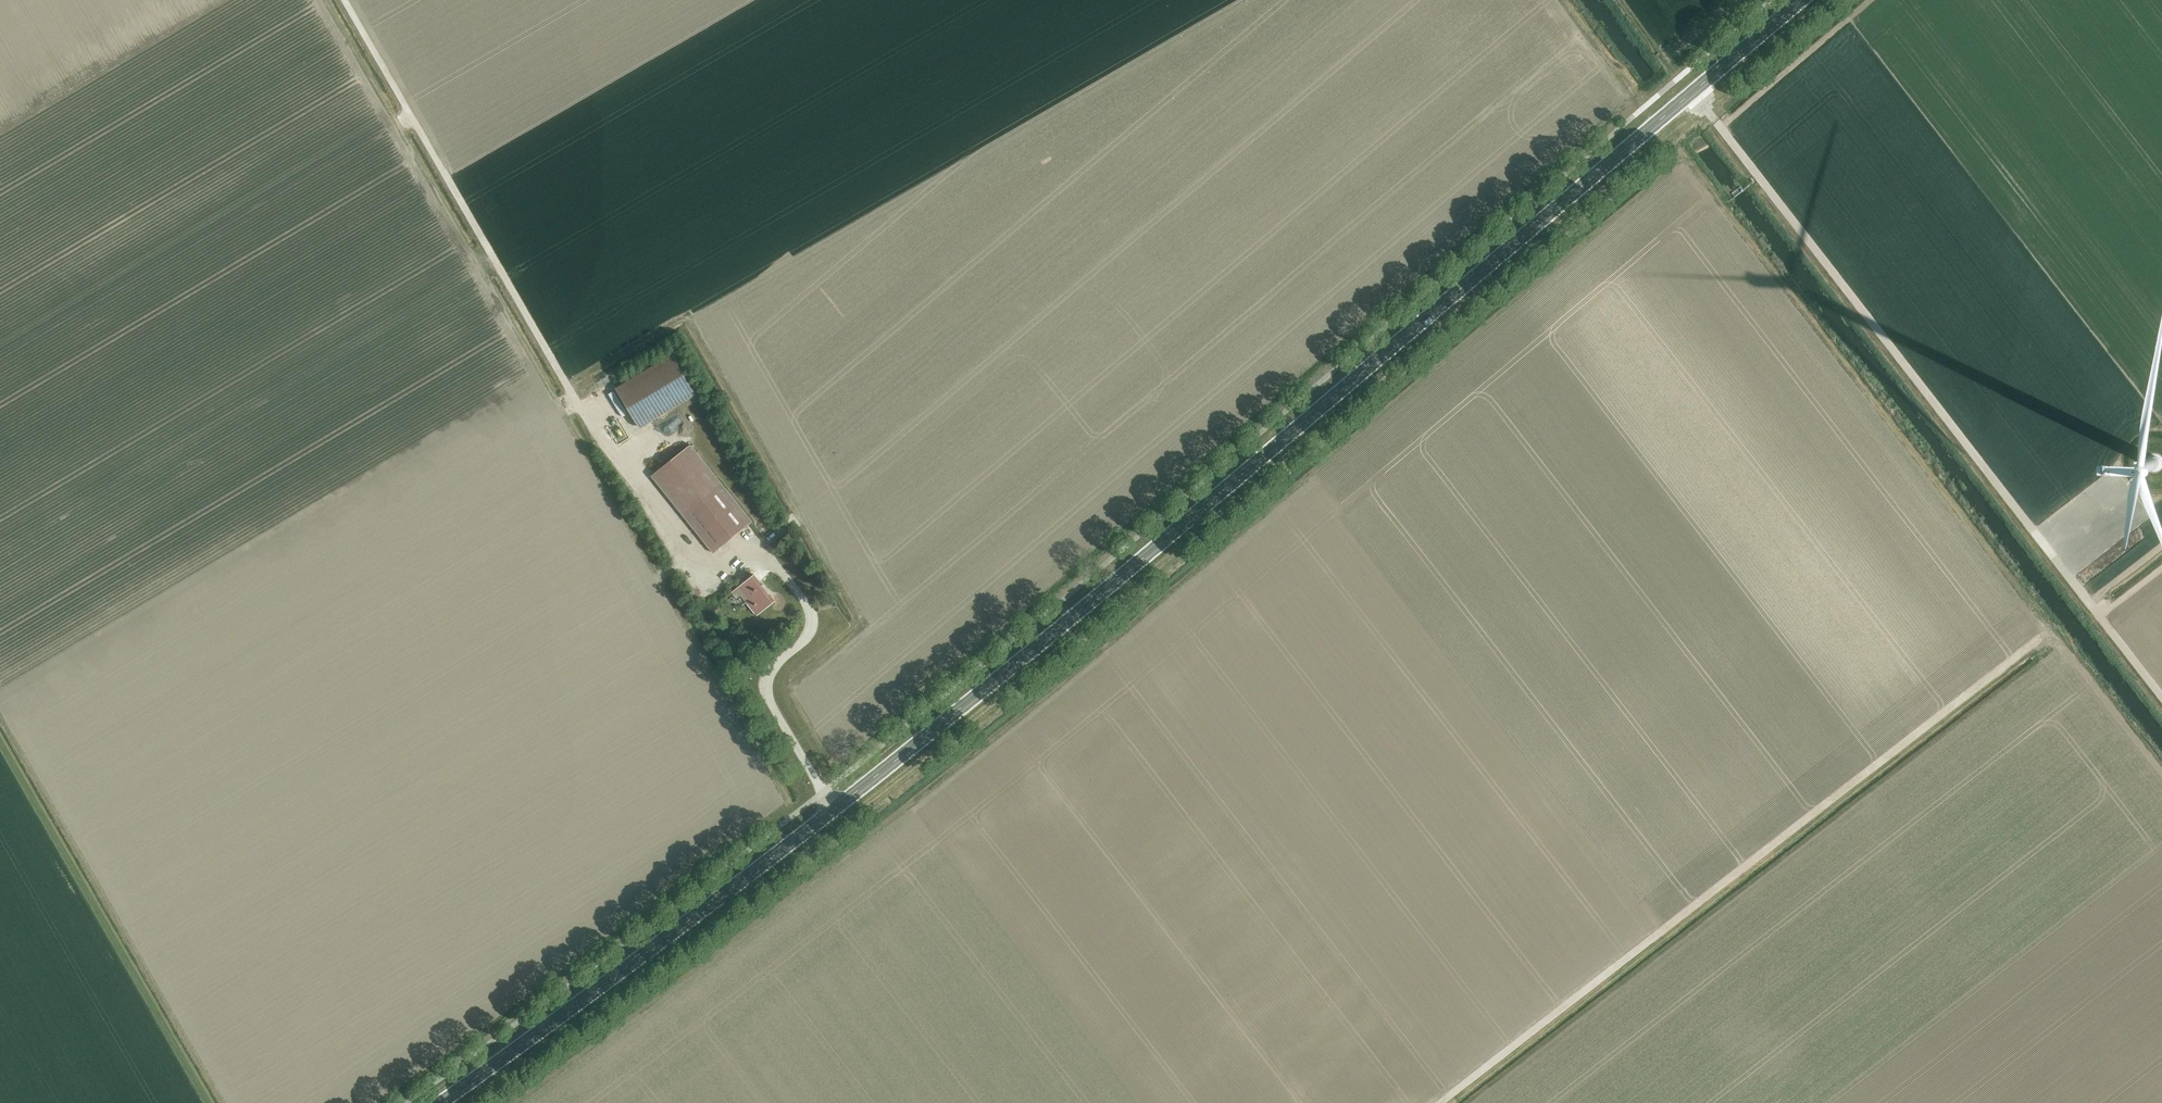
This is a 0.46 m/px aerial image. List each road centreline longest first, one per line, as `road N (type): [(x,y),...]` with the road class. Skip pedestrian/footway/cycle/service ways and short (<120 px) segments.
road 1 (secondary): [(435,1102),(943,723),(1800,0)]

